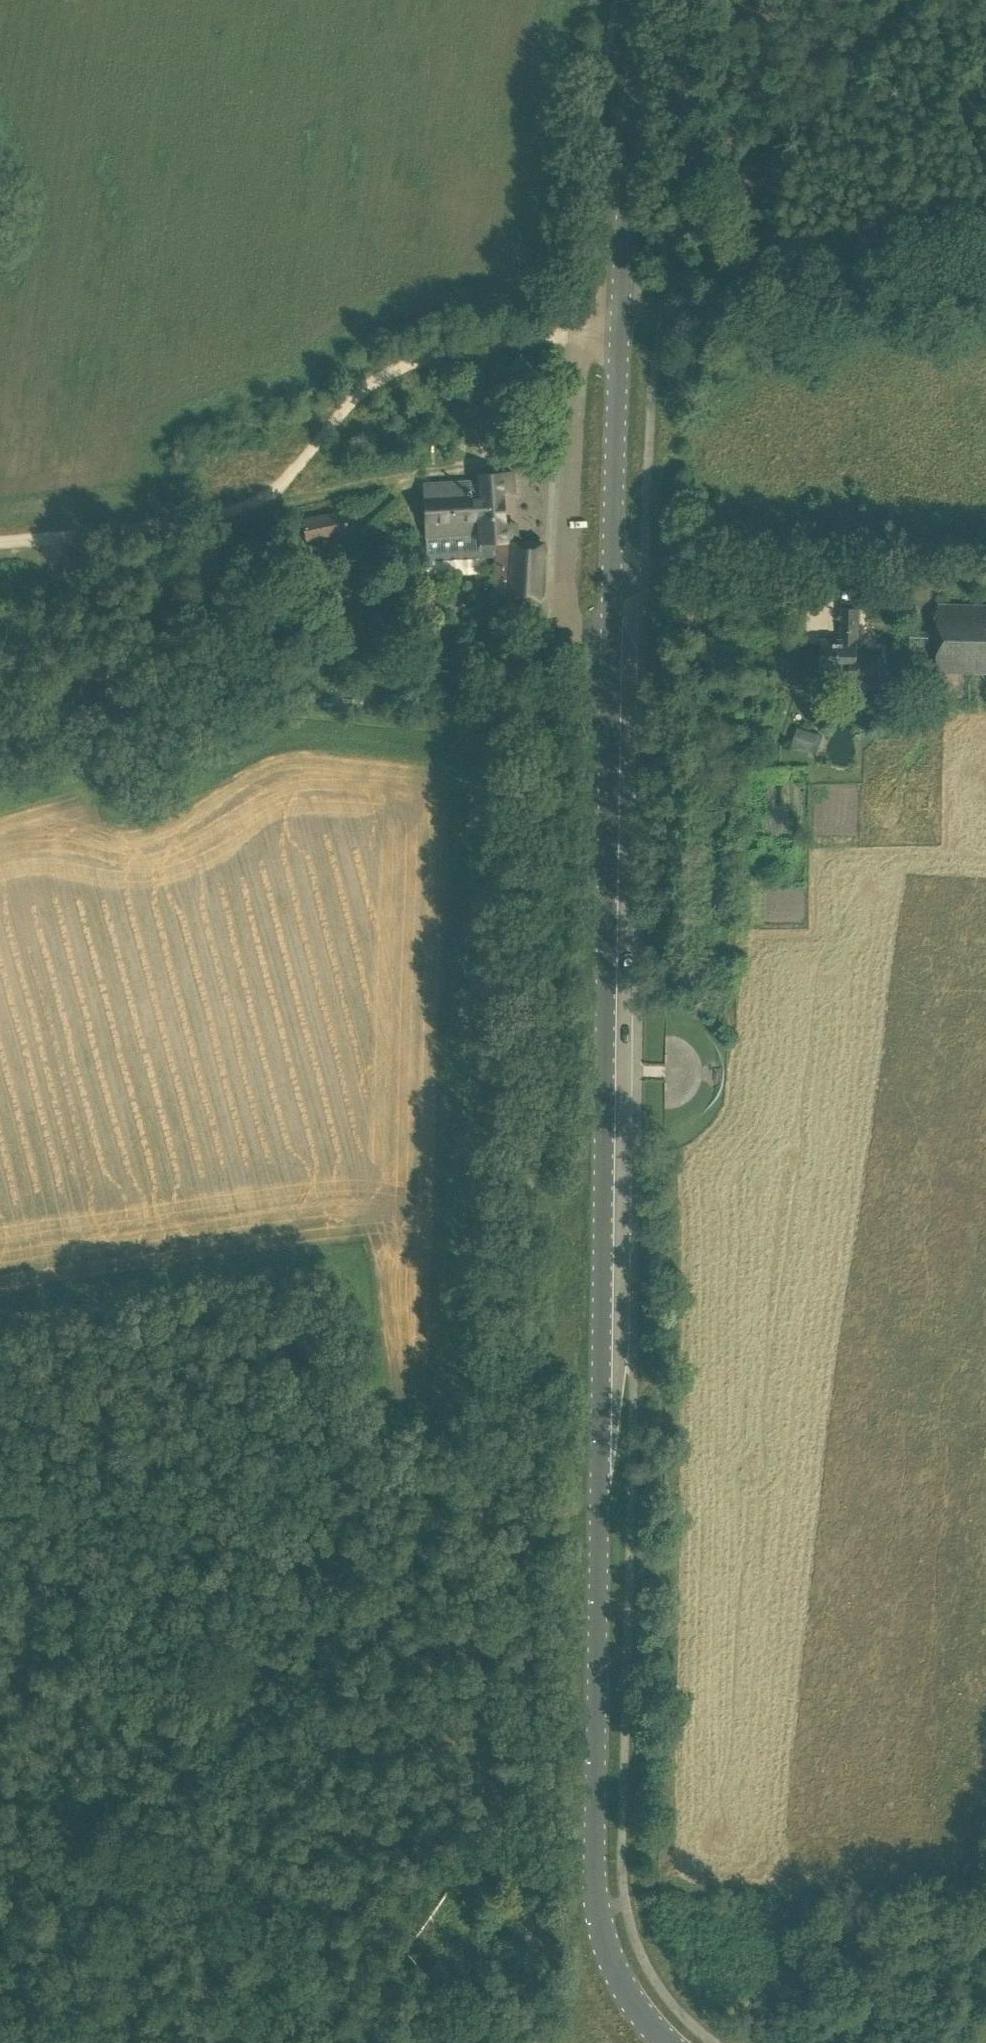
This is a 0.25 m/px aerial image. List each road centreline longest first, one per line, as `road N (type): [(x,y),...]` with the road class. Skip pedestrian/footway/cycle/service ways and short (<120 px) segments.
road 1 (tertiary): [(669,2042),(630,2009),(601,1952),(594,1872),(619,371),(646,0)]
road 2 (track): [(0,543),(93,536),(240,508),(279,487),(353,400),(396,369),(459,347),(597,333)]
road 3 (track): [(269,495),(296,500),(490,461),(574,425)]

